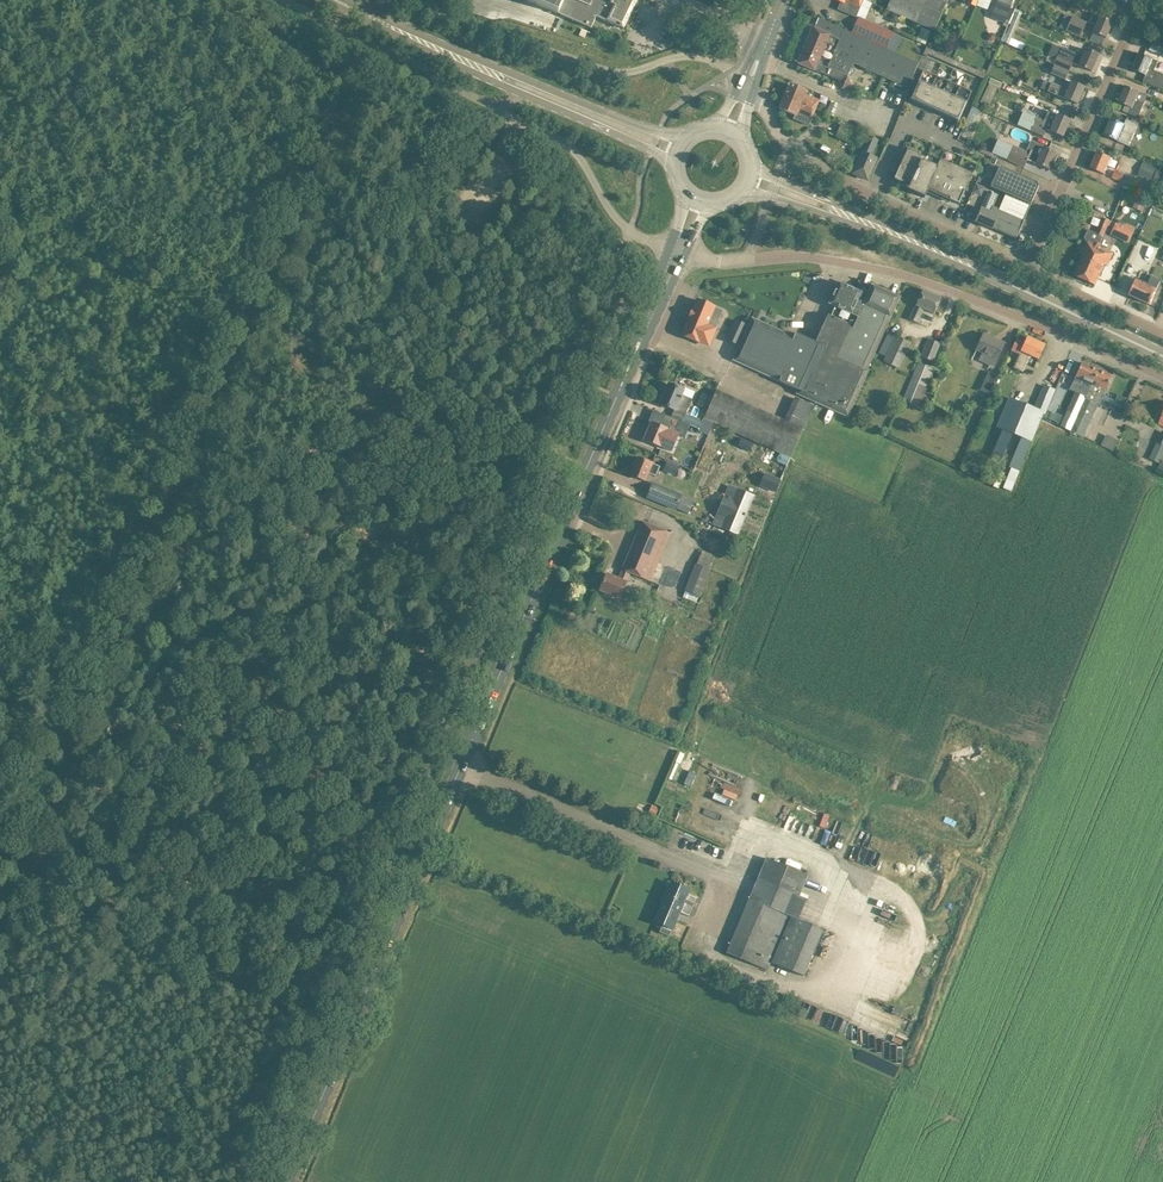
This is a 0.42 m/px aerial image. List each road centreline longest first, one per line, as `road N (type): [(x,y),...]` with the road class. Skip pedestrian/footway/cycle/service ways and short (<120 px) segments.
road 1 (secondary): [(287,1181),(645,330)]
road 2 (residential): [(1162,378),(922,281),(796,255),(745,261),(686,255)]
road 3 (unclassified): [(743,81),(703,57),(614,72),(394,0)]
road 4 (track): [(251,310),(114,634)]
road 5 (primary): [(1162,352),(849,217)]
road 6 (residential): [(1026,269),(1137,12)]
road 7 (track): [(0,196),(251,310)]
road 8 (track): [(114,634),(9,888)]
road 9 (track): [(251,310),(358,57)]
road 10 (unclassified): [(285,0),(486,103)]
road 11 (primary): [(683,143),(475,66)]
road 12 (unclassified): [(486,103),(561,139),(629,230)]
road 13 (residential): [(1026,269),(871,195)]
road 14 (residential): [(871,195),(788,144),(753,90)]
road 15 (primary): [(475,66),(336,0)]
road 16 (primary): [(537,100),(676,163)]
road 17 (residential): [(1162,333),(1026,269)]
road 18 (residential): [(871,195),(904,123),(967,153)]

